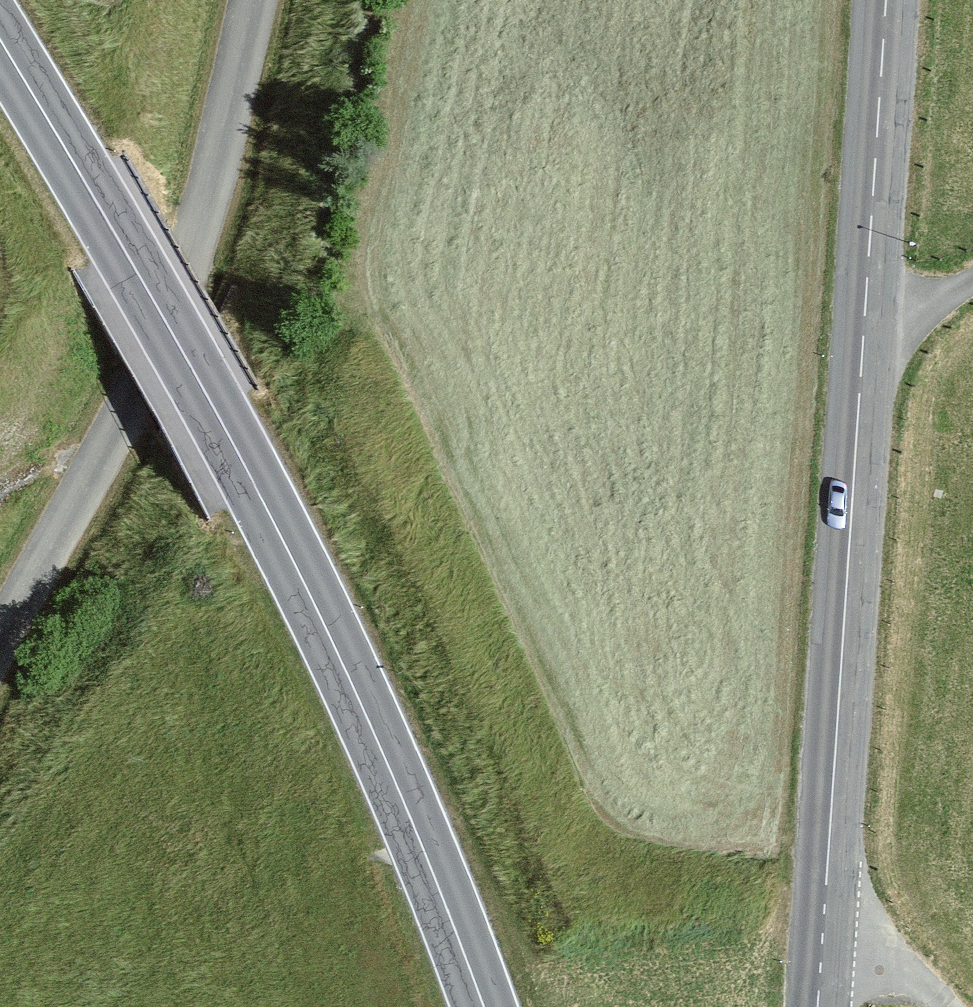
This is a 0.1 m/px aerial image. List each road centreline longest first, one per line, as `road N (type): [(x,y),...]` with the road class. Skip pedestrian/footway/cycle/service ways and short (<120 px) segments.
road 1 (primary): [(0,44),(290,553),(414,825),(483,1006)]
road 2 (tertiary): [(824,932),(886,0)]
road 3 (track): [(0,638),(191,252),(253,0)]
road 4 (track): [(948,1006),(827,886)]
road 5 (track): [(862,367),(972,280)]

